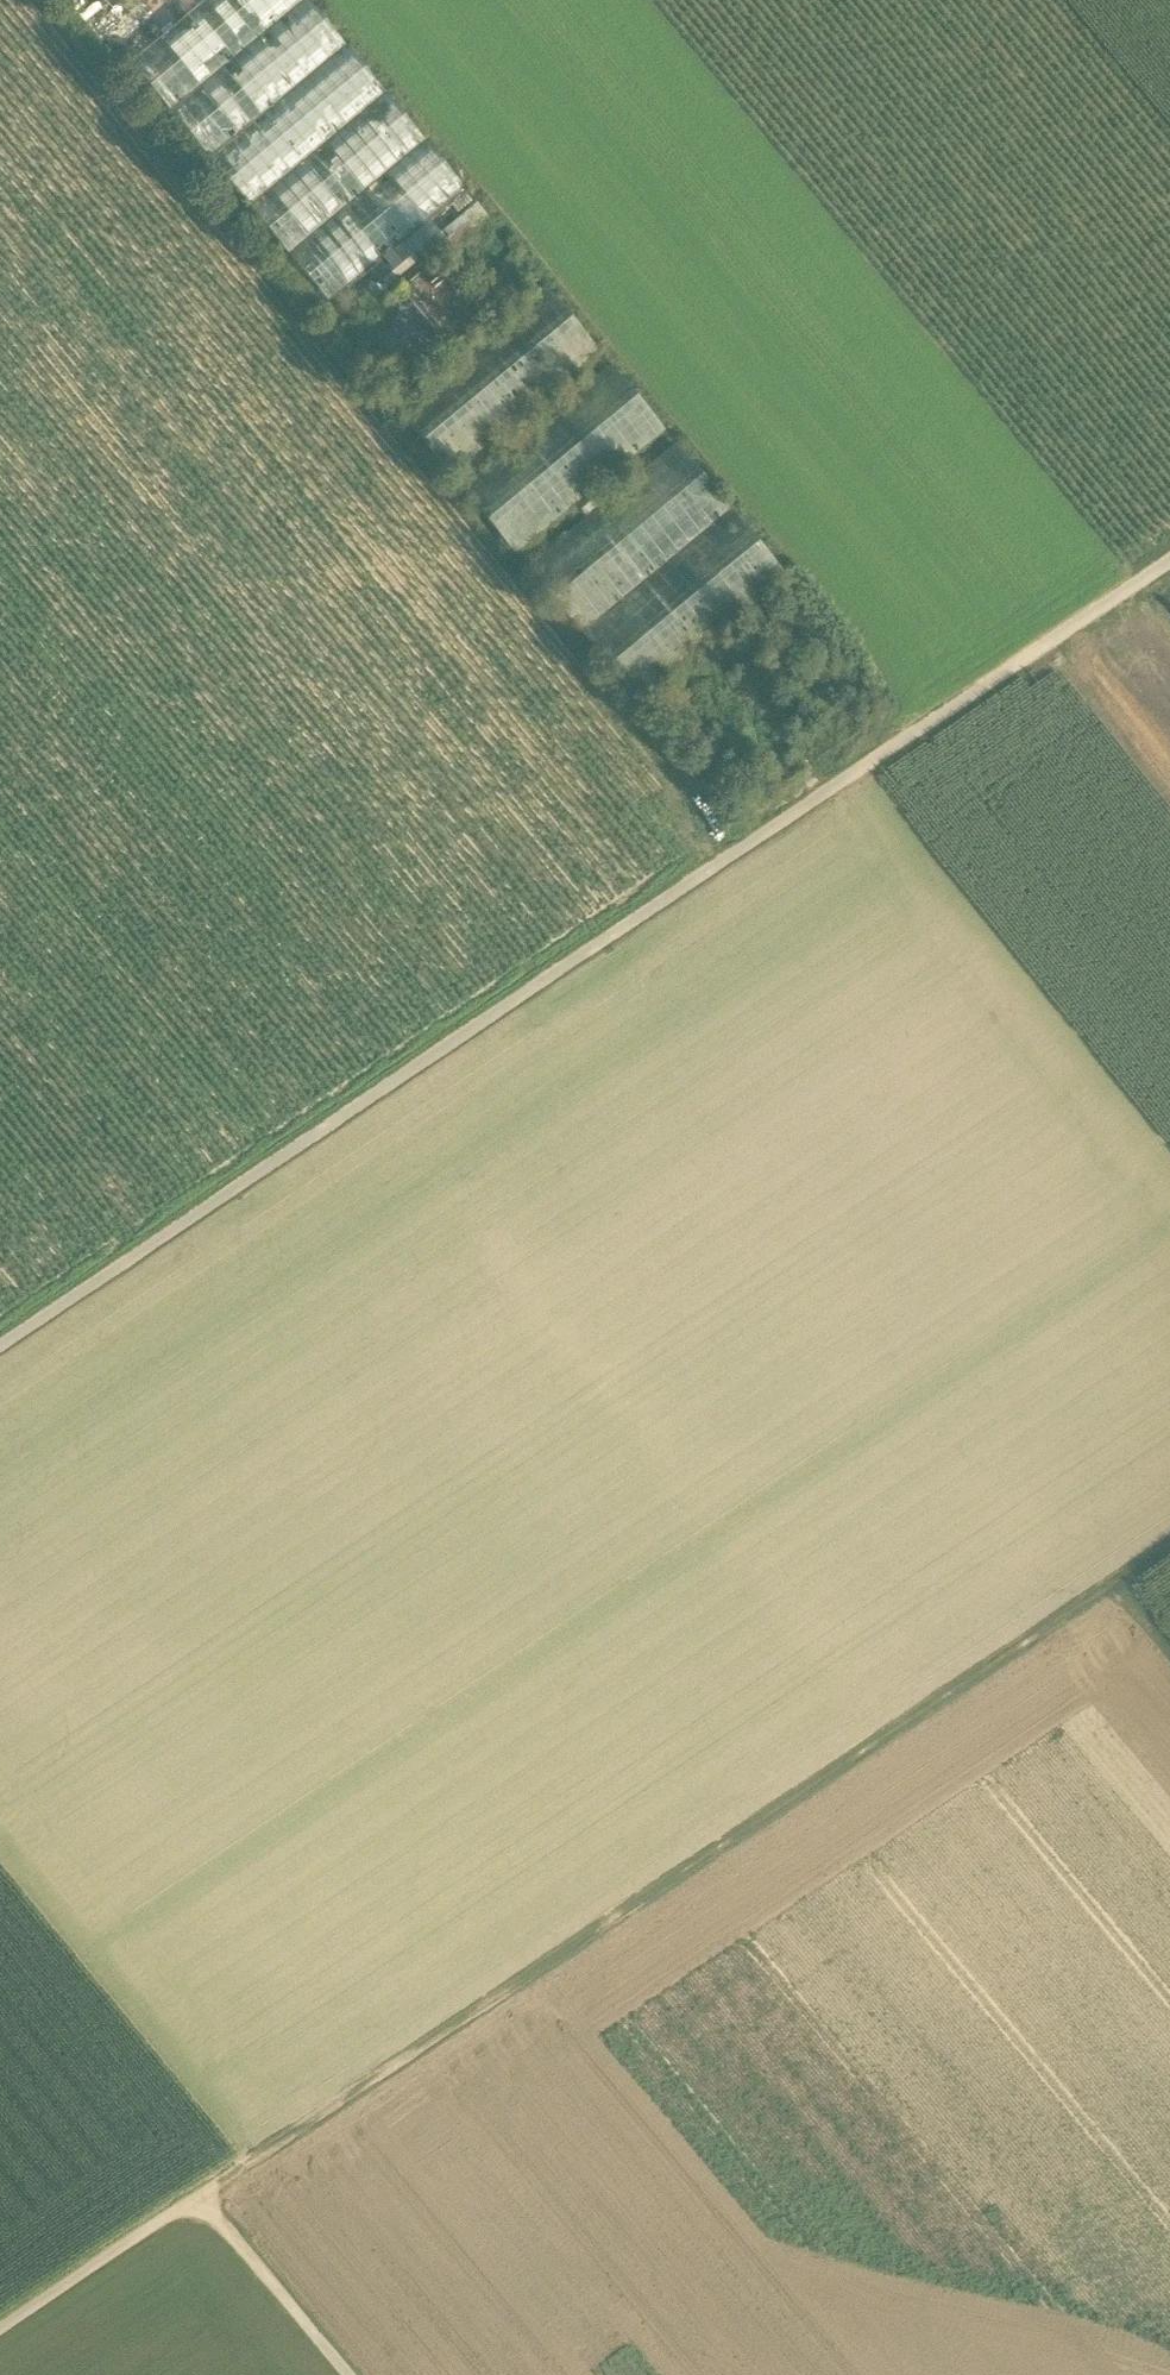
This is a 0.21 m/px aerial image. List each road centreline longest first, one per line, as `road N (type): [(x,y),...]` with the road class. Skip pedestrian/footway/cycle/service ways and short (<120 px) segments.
road 1 (track): [(1169,563),(0,1347)]
road 2 (track): [(1169,1541),(197,2196)]
road 3 (track): [(0,2327),(197,2196)]
road 4 (track): [(197,2196),(347,2374)]

